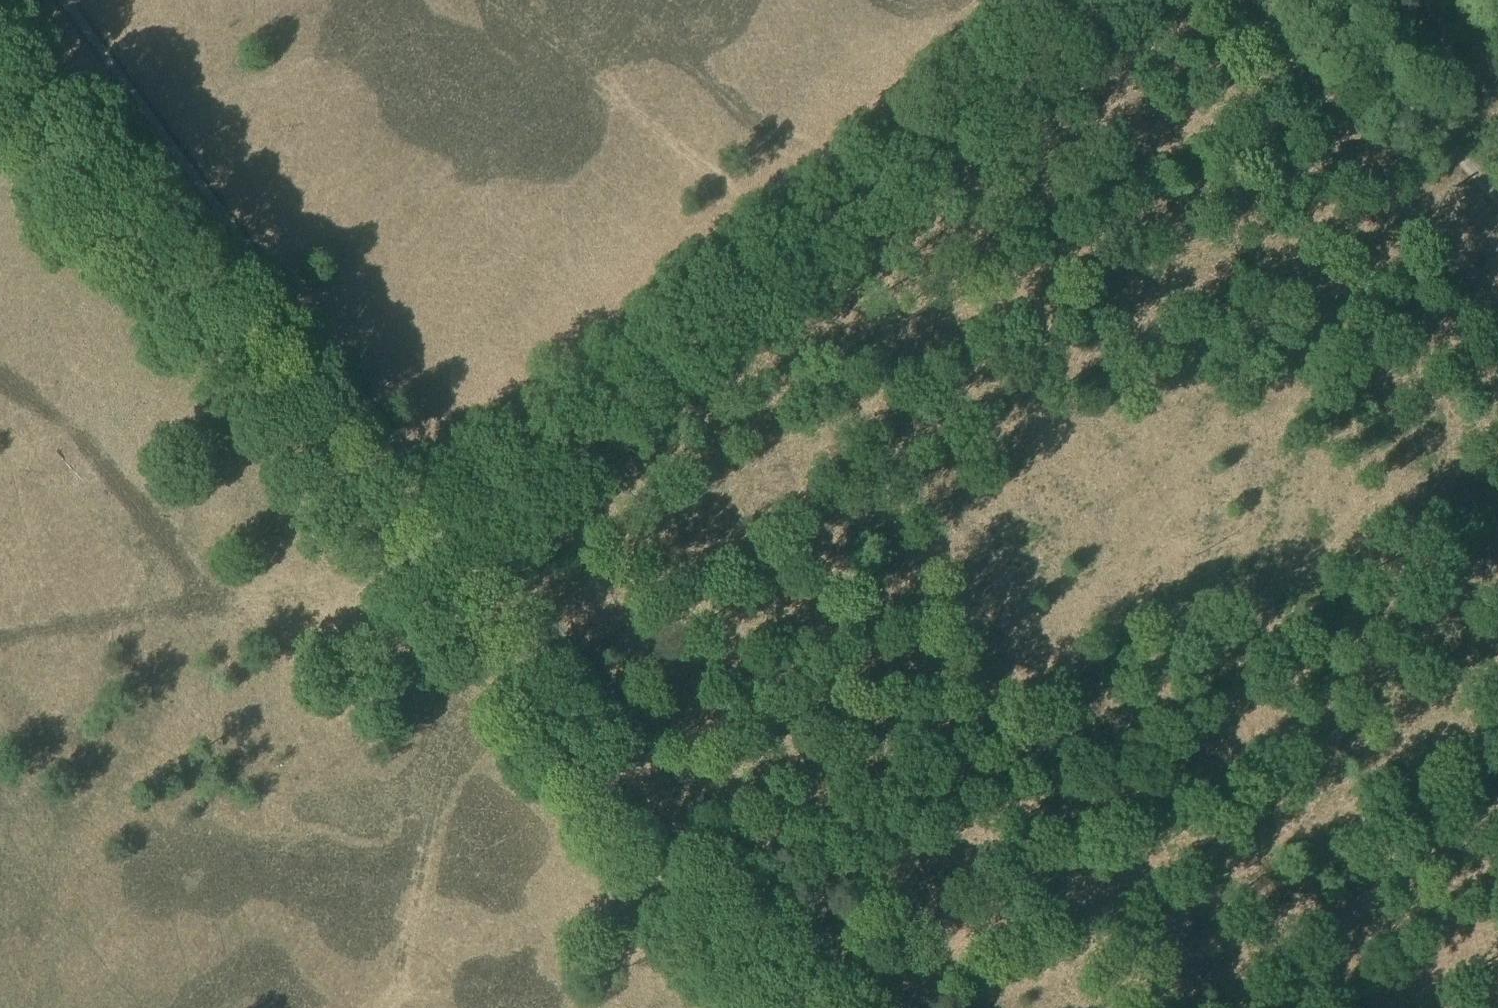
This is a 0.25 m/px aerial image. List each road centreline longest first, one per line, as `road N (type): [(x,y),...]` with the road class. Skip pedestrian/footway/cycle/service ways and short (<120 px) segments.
road 1 (unclassified): [(0,72),(795,1007)]
road 2 (track): [(423,571),(1101,0)]
road 3 (track): [(1315,0),(1497,196)]

